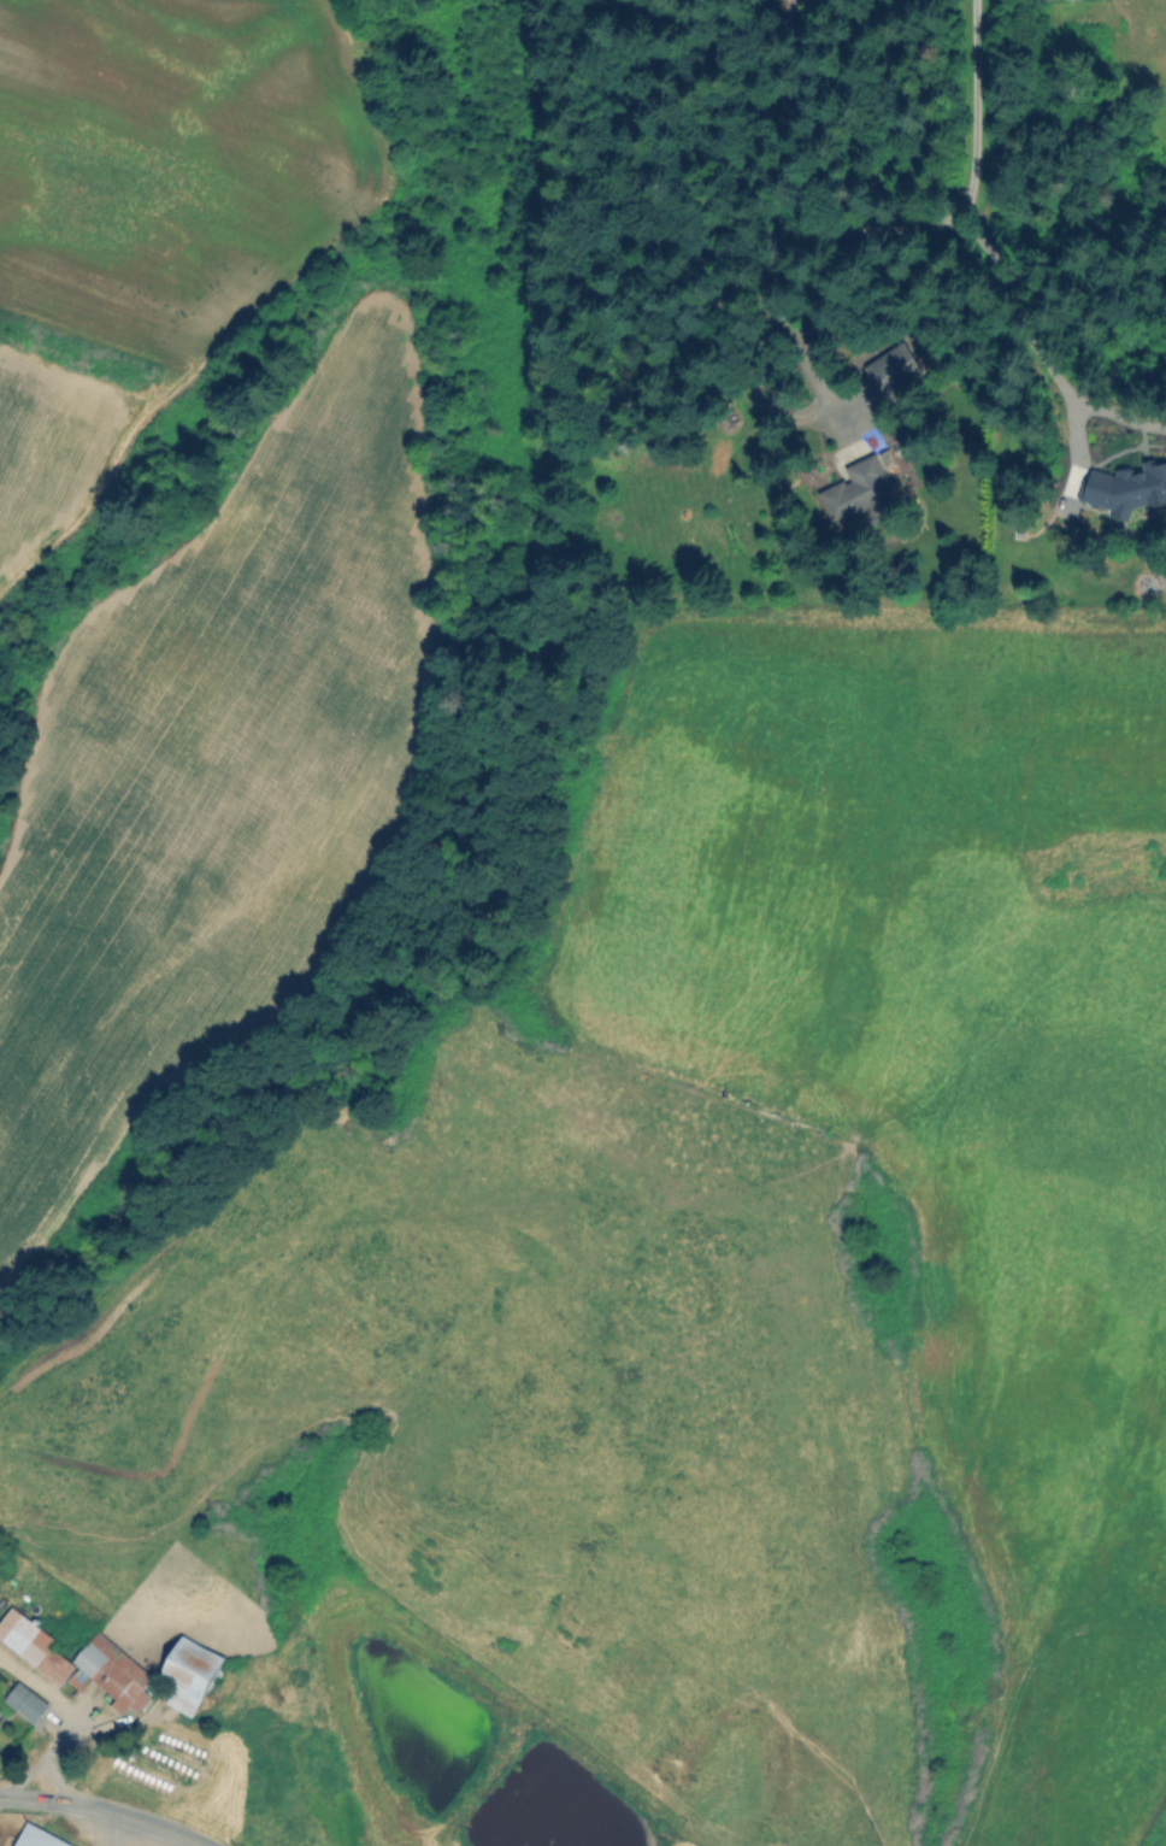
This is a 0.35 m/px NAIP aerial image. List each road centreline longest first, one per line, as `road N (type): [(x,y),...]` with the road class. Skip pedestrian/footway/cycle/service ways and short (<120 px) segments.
road 1 (residential): [(975,0),(976,195),(946,221),(842,251),(807,329)]
road 2 (tertiary): [(205,1845),(128,1813),(0,1795)]

